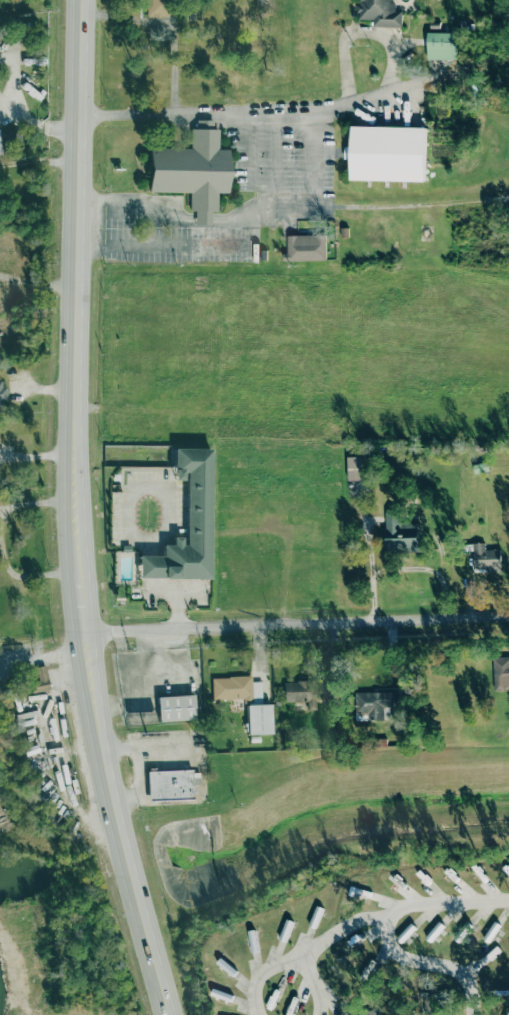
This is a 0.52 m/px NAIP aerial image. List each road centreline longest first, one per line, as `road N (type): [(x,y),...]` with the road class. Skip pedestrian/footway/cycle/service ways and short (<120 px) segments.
road 1 (secondary): [(170,1014),(102,751),(74,502)]
road 2 (secondary): [(73,451),(81,0)]
road 3 (residential): [(84,633),(508,615)]
road 4 (residential): [(508,900),(402,906),(358,919),(297,955)]
road 5 (residential): [(385,915),(385,942),(393,950),(463,977),(468,1014)]

